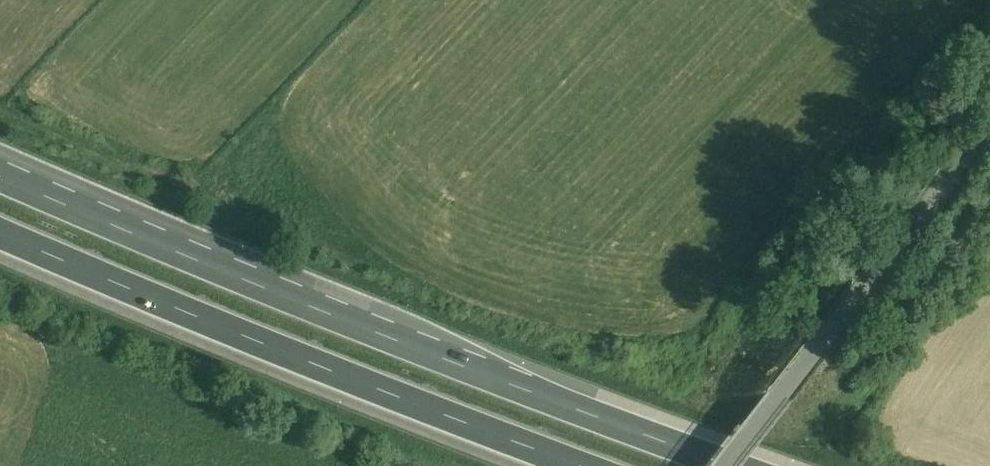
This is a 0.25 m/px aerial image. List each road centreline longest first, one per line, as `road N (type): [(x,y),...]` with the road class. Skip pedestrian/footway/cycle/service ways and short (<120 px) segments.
road 1 (motorway): [(745,465),(411,349),(0,175)]
road 2 (motorway): [(0,245),(319,384),(536,465)]
road 3 (unclassified): [(725,465),(989,133)]

